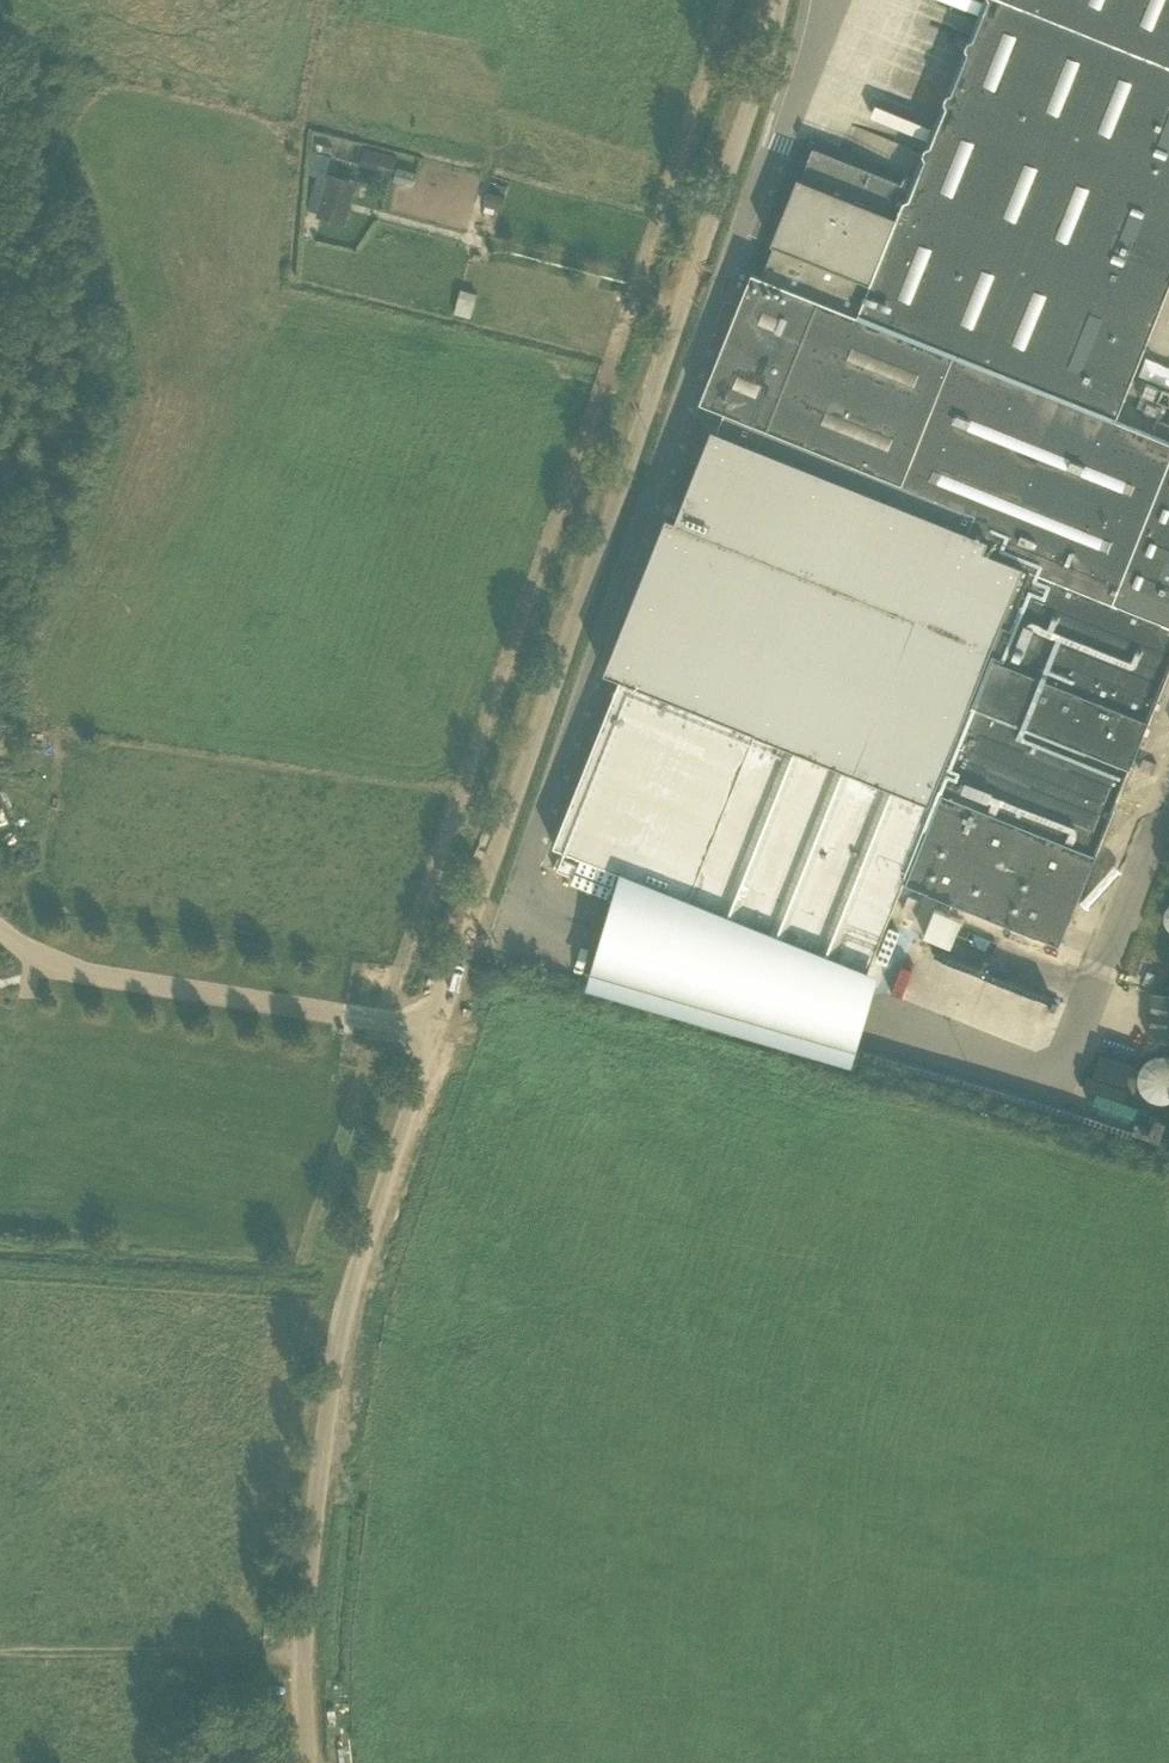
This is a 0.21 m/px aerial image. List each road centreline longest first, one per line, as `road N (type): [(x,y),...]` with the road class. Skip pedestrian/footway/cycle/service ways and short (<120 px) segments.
road 1 (unclassified): [(309,1762),(303,1654),(344,1311),(771,44),(777,0)]
road 2 (track): [(0,1655),(303,1654)]

